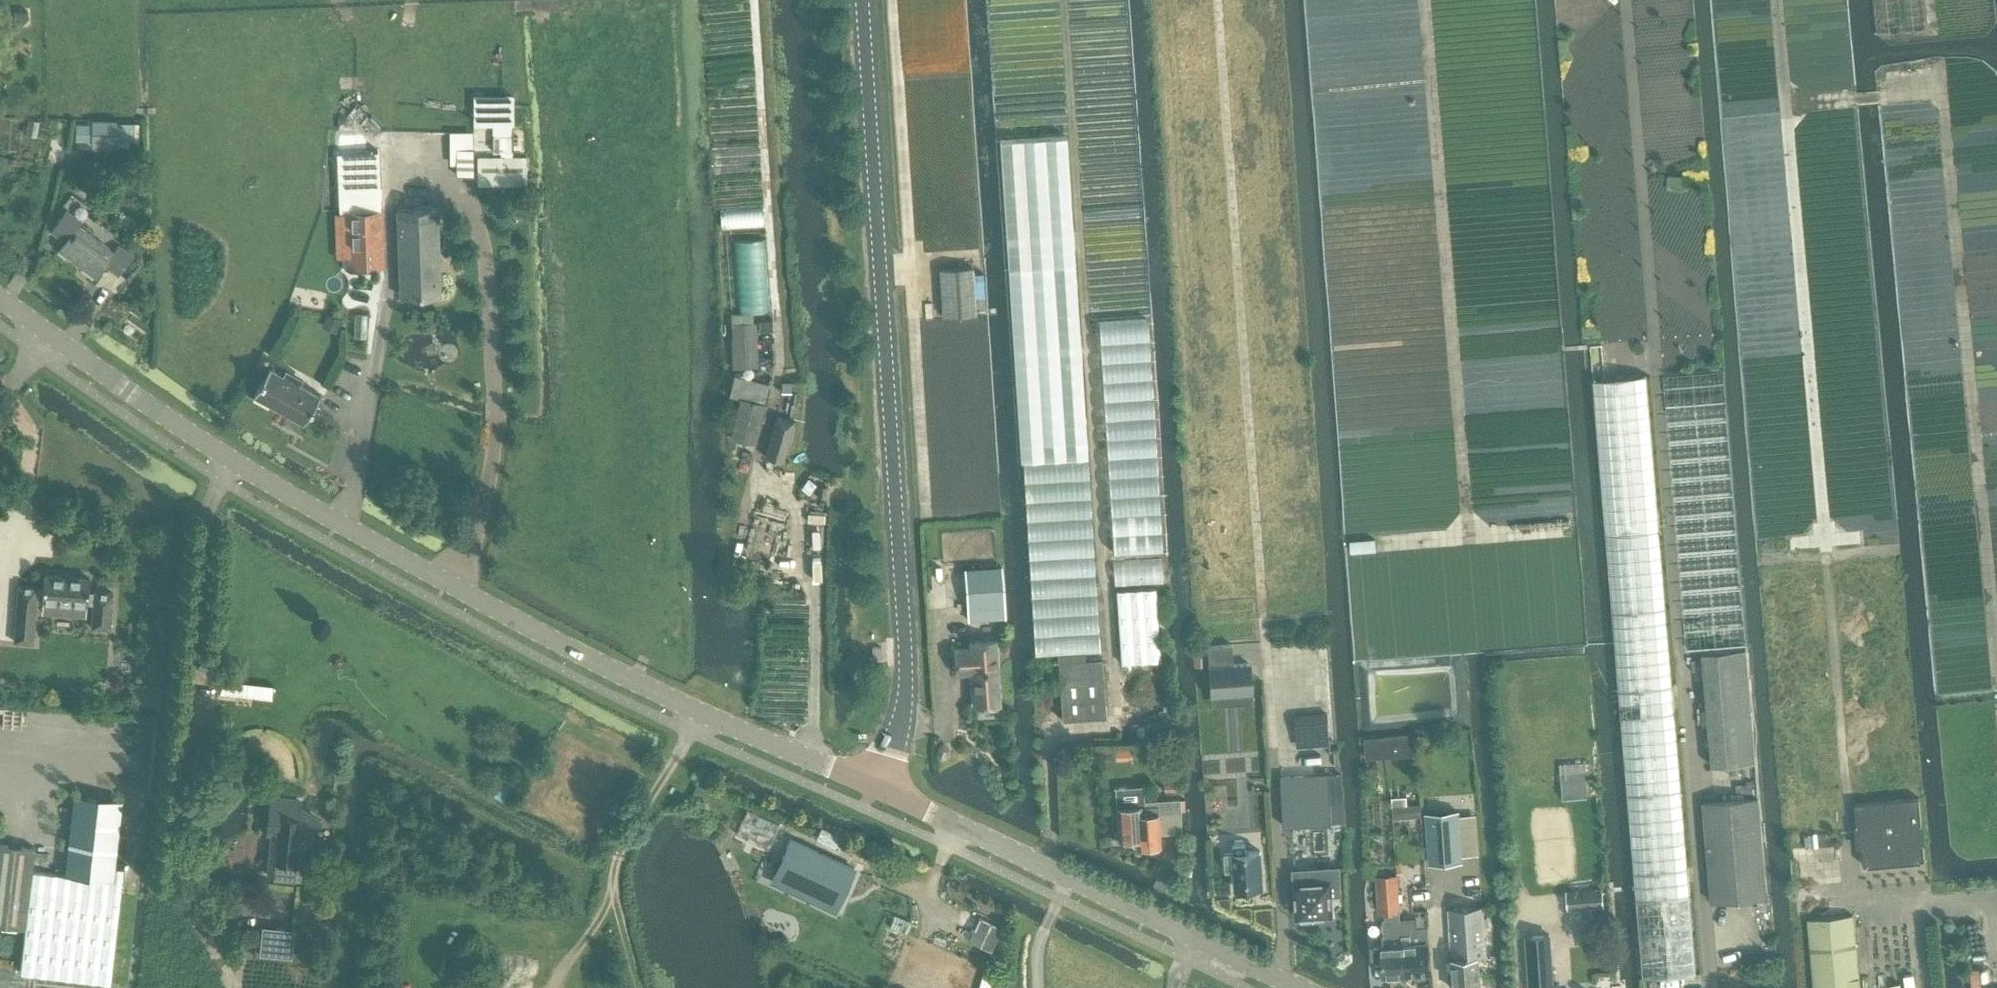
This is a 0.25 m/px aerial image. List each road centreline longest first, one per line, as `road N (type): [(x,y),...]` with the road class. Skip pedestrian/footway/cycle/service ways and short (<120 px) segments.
road 1 (tertiary): [(874,784),(700,713),(368,538),(160,413),(0,295)]
road 2 (track): [(1708,987),(1625,0)]
road 3 (track): [(1040,866),(1051,831),(1045,730),(1114,726),(1065,0)]
road 4 (track): [(1855,873),(1776,0)]
road 5 (unclassified): [(874,784),(900,723),(906,676),(859,0)]
road 6 (track): [(1273,749),(1218,0)]
road 7 (track): [(1469,539),(1423,0)]
road 8 (tertiary): [(1285,987),(874,784)]
road 9 (track): [(0,753),(121,759)]

